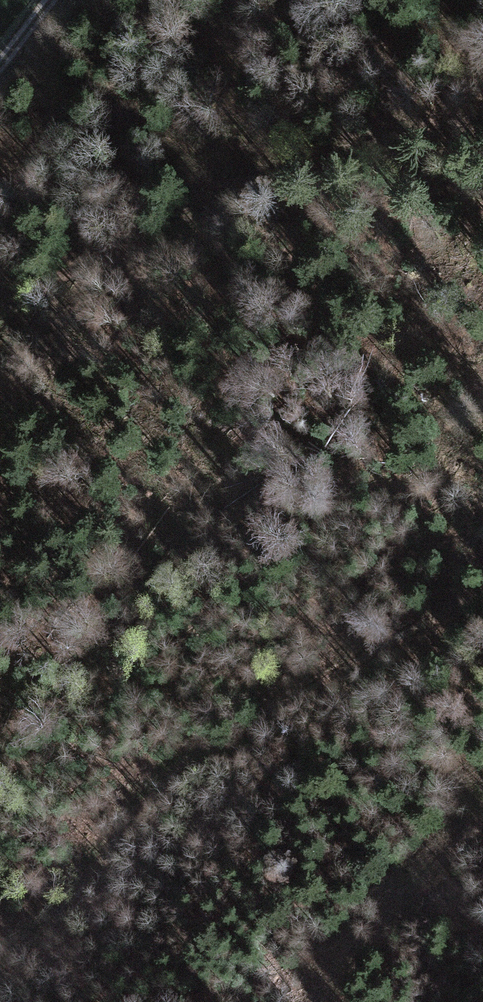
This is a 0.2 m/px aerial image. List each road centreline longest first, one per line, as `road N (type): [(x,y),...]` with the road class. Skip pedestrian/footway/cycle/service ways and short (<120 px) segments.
road 1 (track): [(0,975),(98,857),(200,759),(482,585)]
road 2 (track): [(0,313),(240,197),(482,116)]
road 3 (track): [(328,1001),(410,887),(482,804)]

